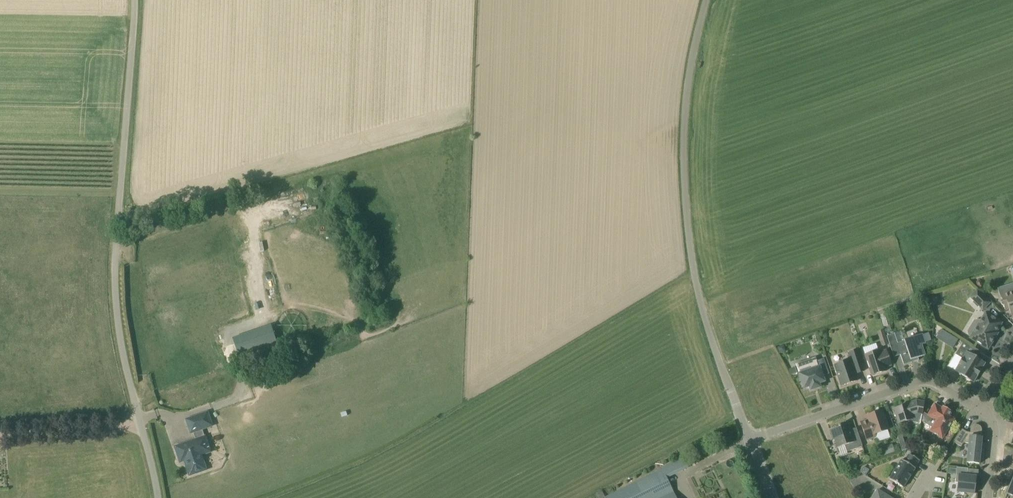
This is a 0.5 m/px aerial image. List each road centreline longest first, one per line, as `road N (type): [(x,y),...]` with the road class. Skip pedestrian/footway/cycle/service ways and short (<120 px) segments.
road 1 (unclassified): [(157,497),(111,320),(125,0)]
road 2 (unclassified): [(746,437),(688,279),(676,170),(684,85),(704,0)]
road 3 (residential): [(980,415),(916,386),(746,437)]

